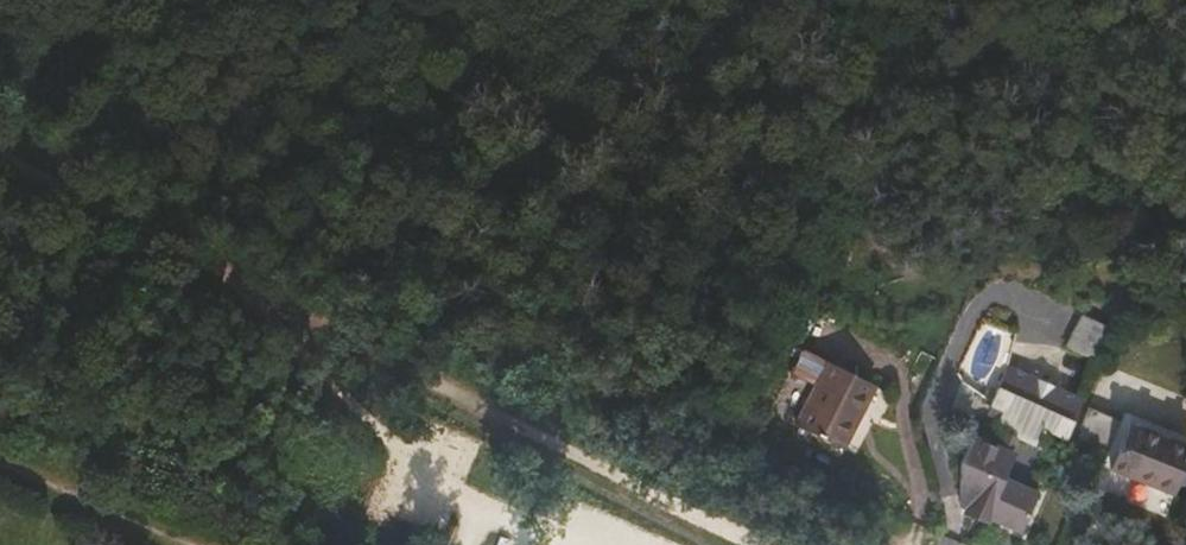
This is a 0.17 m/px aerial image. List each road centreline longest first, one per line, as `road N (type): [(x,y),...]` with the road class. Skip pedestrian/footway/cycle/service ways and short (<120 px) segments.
road 1 (track): [(0,149),(275,309),(434,378),(752,544)]
road 2 (track): [(275,309),(302,397),(347,497)]

